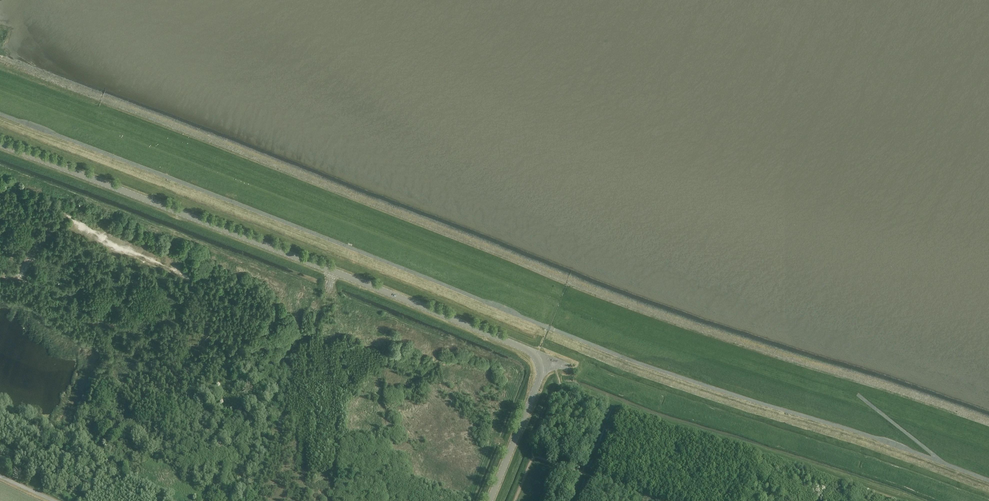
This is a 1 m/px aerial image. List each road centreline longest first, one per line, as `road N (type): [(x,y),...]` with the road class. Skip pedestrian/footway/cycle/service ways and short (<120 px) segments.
road 1 (tertiary): [(489,500),(540,378),(530,350),(0,144)]

